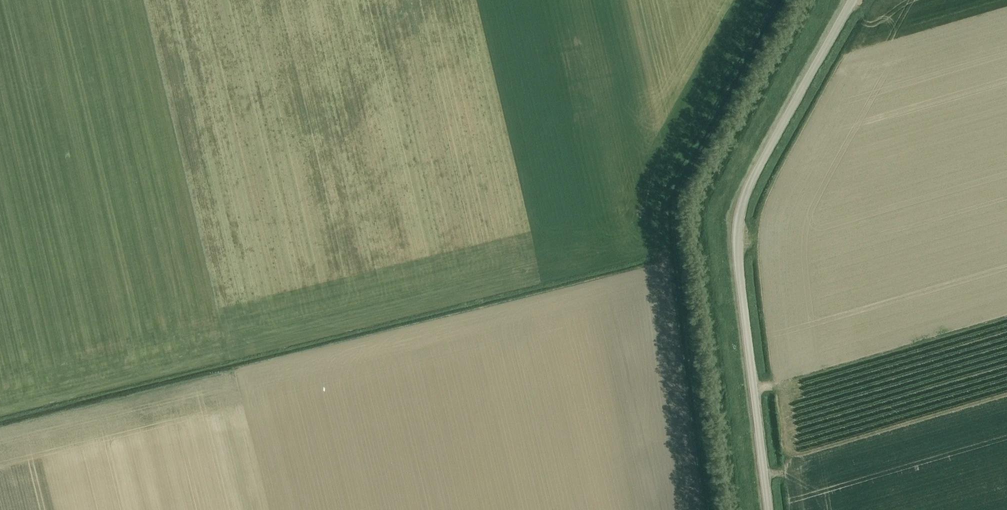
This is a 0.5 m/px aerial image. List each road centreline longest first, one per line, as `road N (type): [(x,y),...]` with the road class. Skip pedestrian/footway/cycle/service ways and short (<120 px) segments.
road 1 (unclassified): [(769,509),(738,224),(752,179),(852,0)]

